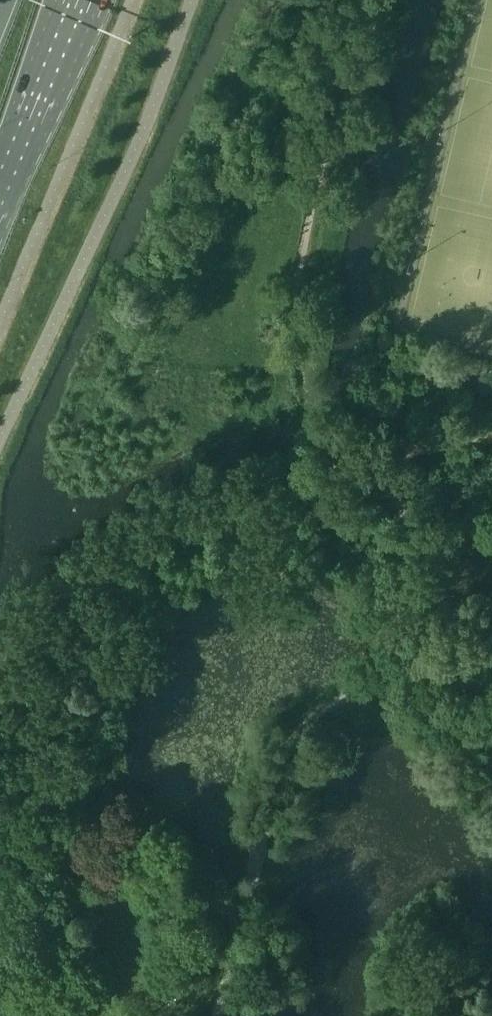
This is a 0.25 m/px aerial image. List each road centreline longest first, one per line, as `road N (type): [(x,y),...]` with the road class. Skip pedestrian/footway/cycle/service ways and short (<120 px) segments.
road 1 (primary): [(0,196),(79,0)]

